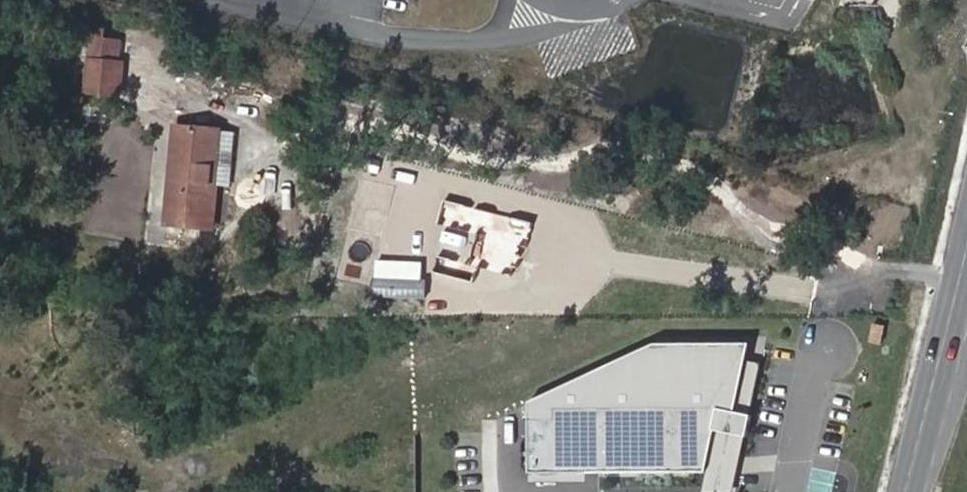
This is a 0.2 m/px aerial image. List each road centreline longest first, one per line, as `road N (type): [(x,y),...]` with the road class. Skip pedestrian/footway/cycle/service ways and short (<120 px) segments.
road 1 (secondary): [(905,491),(966,247)]

